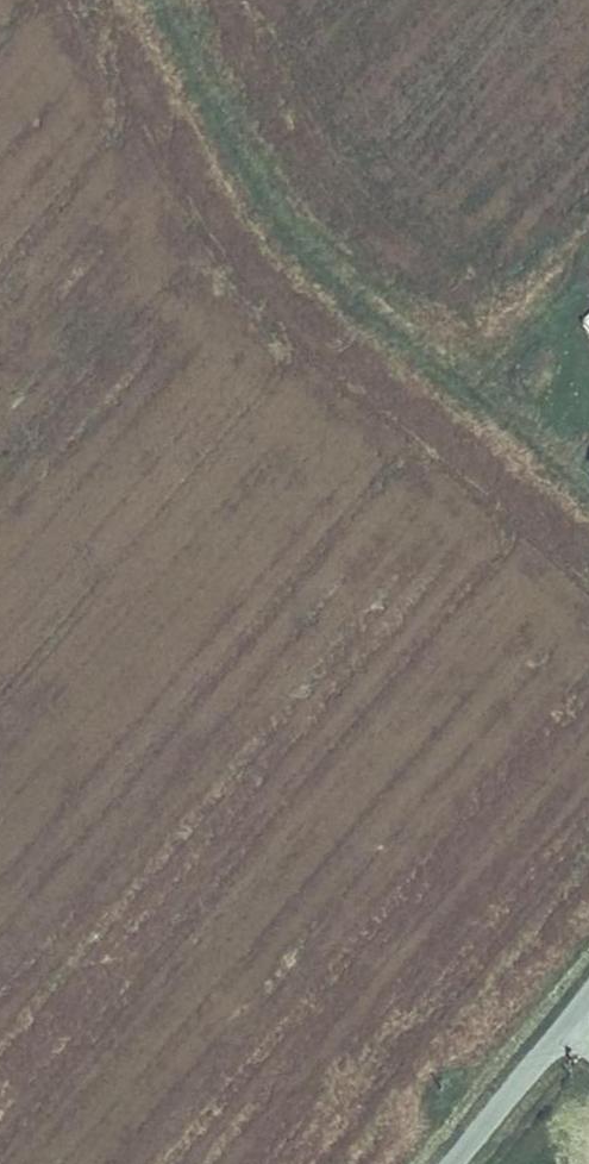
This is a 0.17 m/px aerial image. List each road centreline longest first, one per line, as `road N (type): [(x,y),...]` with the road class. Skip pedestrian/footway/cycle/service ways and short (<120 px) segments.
road 1 (unclassified): [(452,1163),(588,997)]

